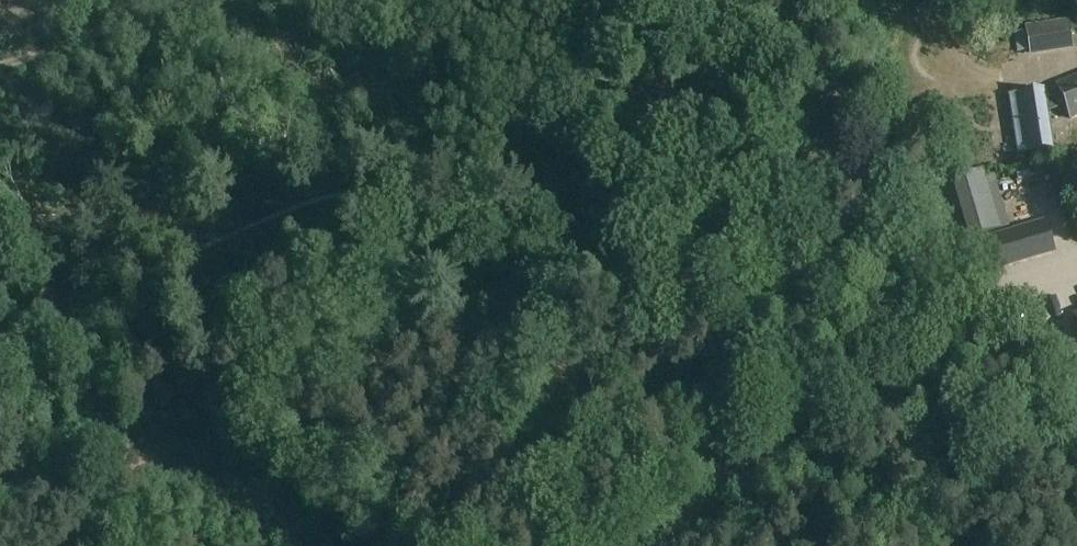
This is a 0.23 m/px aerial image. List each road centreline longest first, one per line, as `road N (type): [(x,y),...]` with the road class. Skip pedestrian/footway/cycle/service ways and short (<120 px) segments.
road 1 (track): [(650,545),(904,354)]
road 2 (track): [(0,63),(145,0)]
road 3 (track): [(904,354),(1016,293)]

